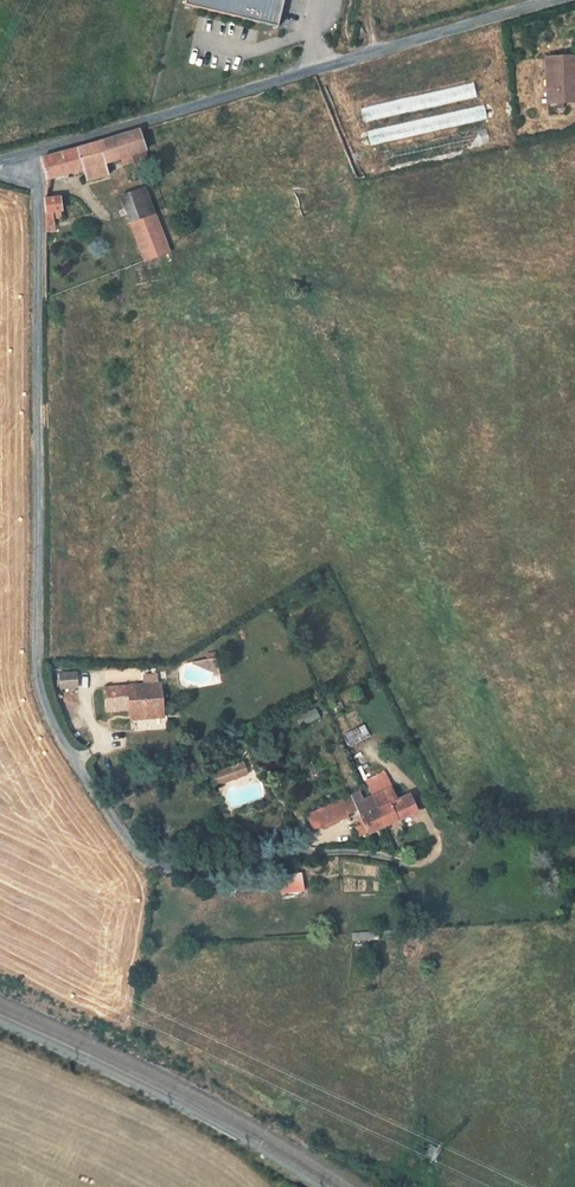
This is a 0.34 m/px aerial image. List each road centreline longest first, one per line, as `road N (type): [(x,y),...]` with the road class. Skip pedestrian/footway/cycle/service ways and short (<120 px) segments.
road 1 (residential): [(19,160),(37,184),(39,682),(50,720),(152,866),(201,872),(287,851)]
road 2 (unclassified): [(557,0),(19,160)]

